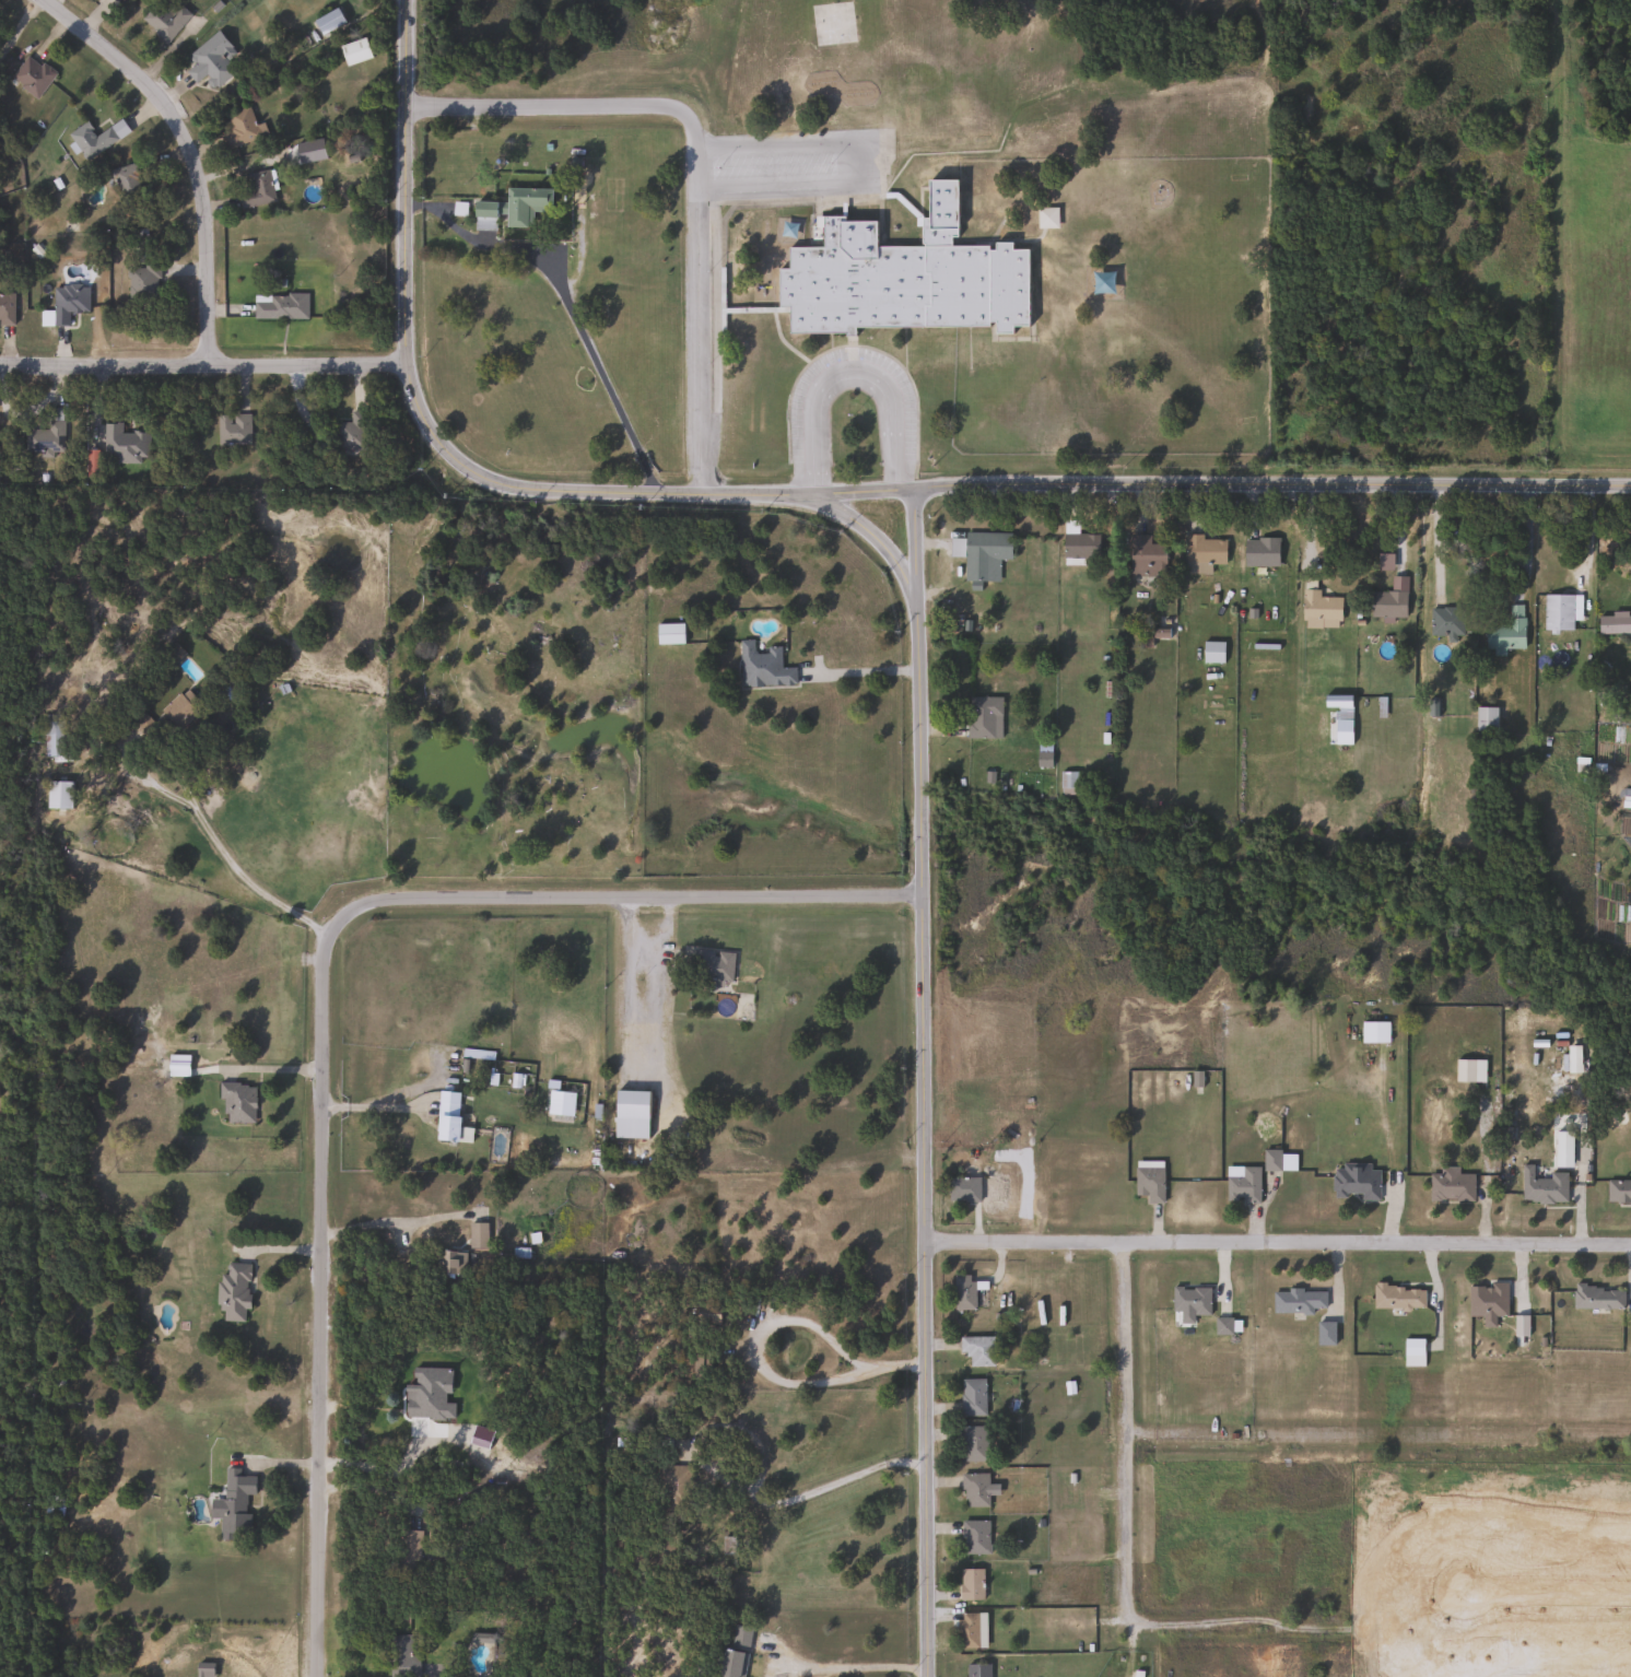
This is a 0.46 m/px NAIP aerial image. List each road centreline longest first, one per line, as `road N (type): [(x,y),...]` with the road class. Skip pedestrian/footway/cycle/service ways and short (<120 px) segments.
road 1 (residential): [(924,899),(369,904),(331,928),(320,975),(318,1676)]
road 2 (residential): [(927,1676),(916,490)]
road 3 (residential): [(916,490),(506,488),(457,462),(425,423),(407,359),(408,0)]
road 4 (residential): [(1120,1245),(1126,1620),(1630,1626)]
road 5 (residential): [(1630,487),(916,490)]
road 6 (residential): [(926,1243),(1630,1245)]
road 7 (residential): [(1124,1432),(1630,1437)]
road 8 (residential): [(42,0),(137,74),(183,139),(202,216),(209,365)]
road 9 (residential): [(0,365),(407,359)]

